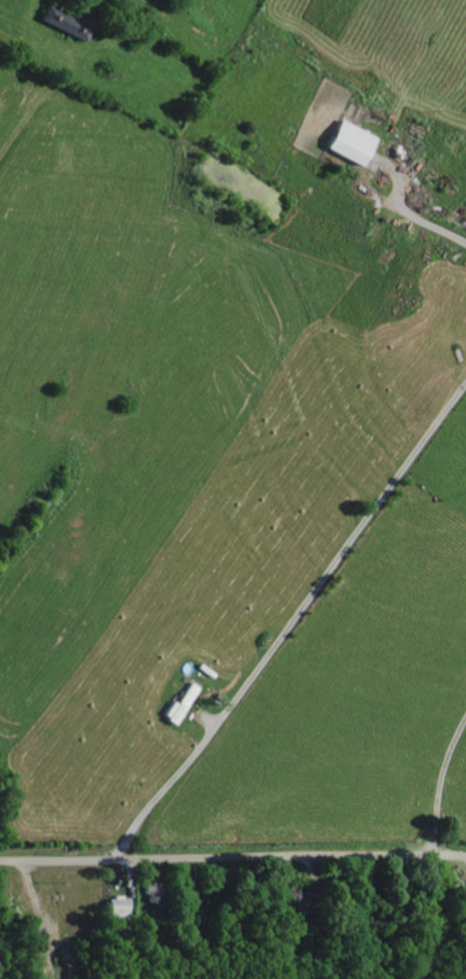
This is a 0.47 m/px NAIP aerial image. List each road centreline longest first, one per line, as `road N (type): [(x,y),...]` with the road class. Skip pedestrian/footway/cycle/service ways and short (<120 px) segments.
road 1 (residential): [(465,859),(0,862)]

